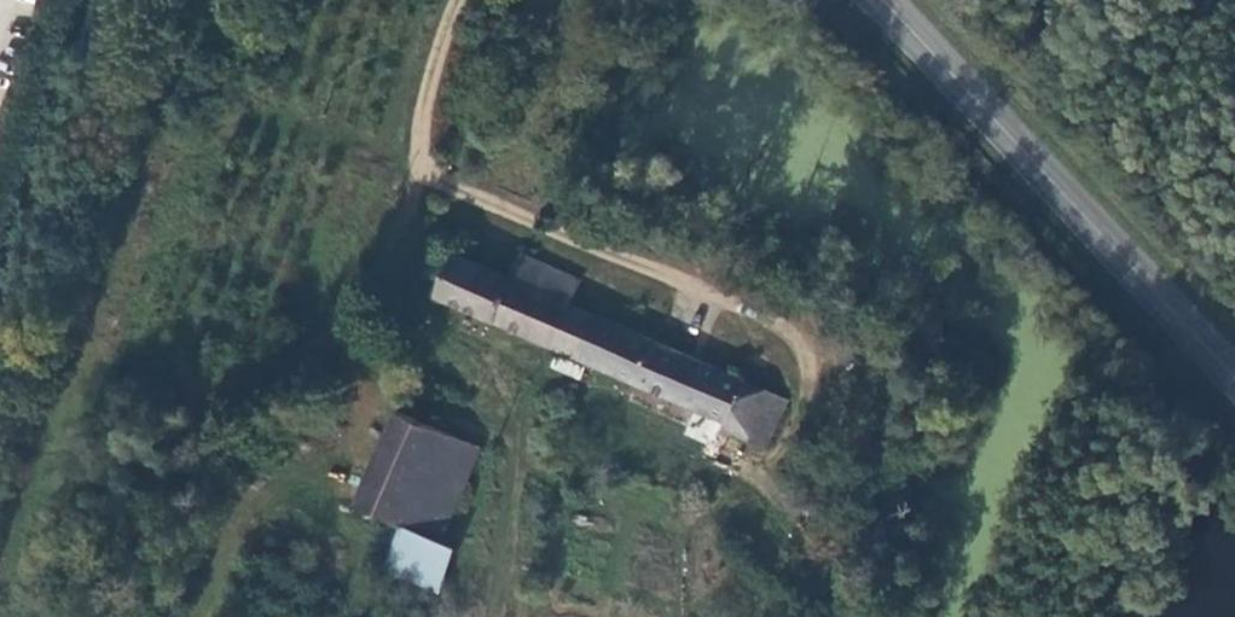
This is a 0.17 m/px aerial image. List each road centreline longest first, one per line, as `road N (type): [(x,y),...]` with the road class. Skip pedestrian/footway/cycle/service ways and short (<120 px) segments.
road 1 (secondary): [(1234,373),(888,0)]
road 2 (track): [(456,0),(428,74),(396,280)]

